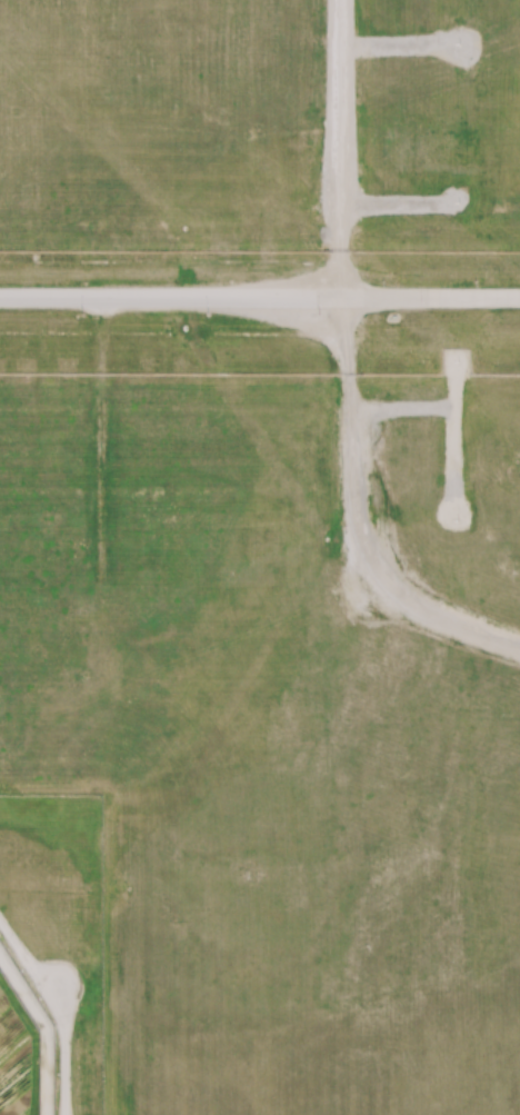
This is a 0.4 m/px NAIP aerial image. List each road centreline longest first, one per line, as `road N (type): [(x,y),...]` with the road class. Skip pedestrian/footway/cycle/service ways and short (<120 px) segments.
road 1 (residential): [(351,1048),(346,298)]
road 2 (tertiary): [(0,297),(346,298)]

